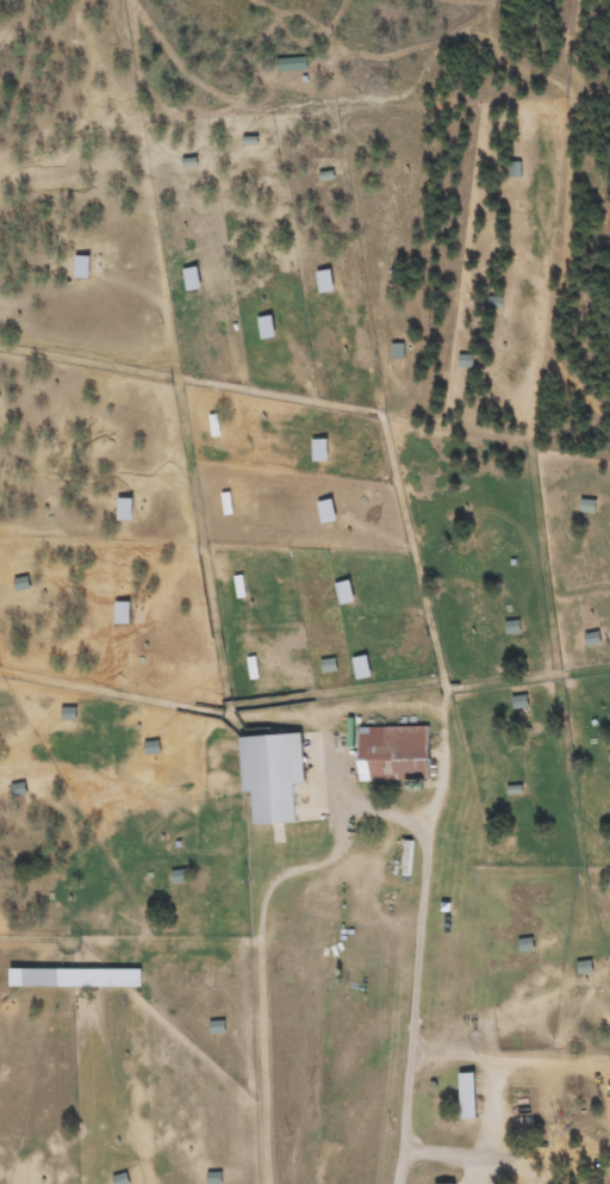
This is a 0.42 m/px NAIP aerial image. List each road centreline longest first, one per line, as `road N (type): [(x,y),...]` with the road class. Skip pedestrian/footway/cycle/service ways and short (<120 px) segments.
road 1 (track): [(0,674),(214,714),(438,681),(447,709),(437,756)]
road 2 (track): [(355,807),(305,736),(243,733),(230,721),(173,382)]
road 3 (track): [(425,820),(355,807),(328,860),(273,879),(261,900),(262,1183)]

